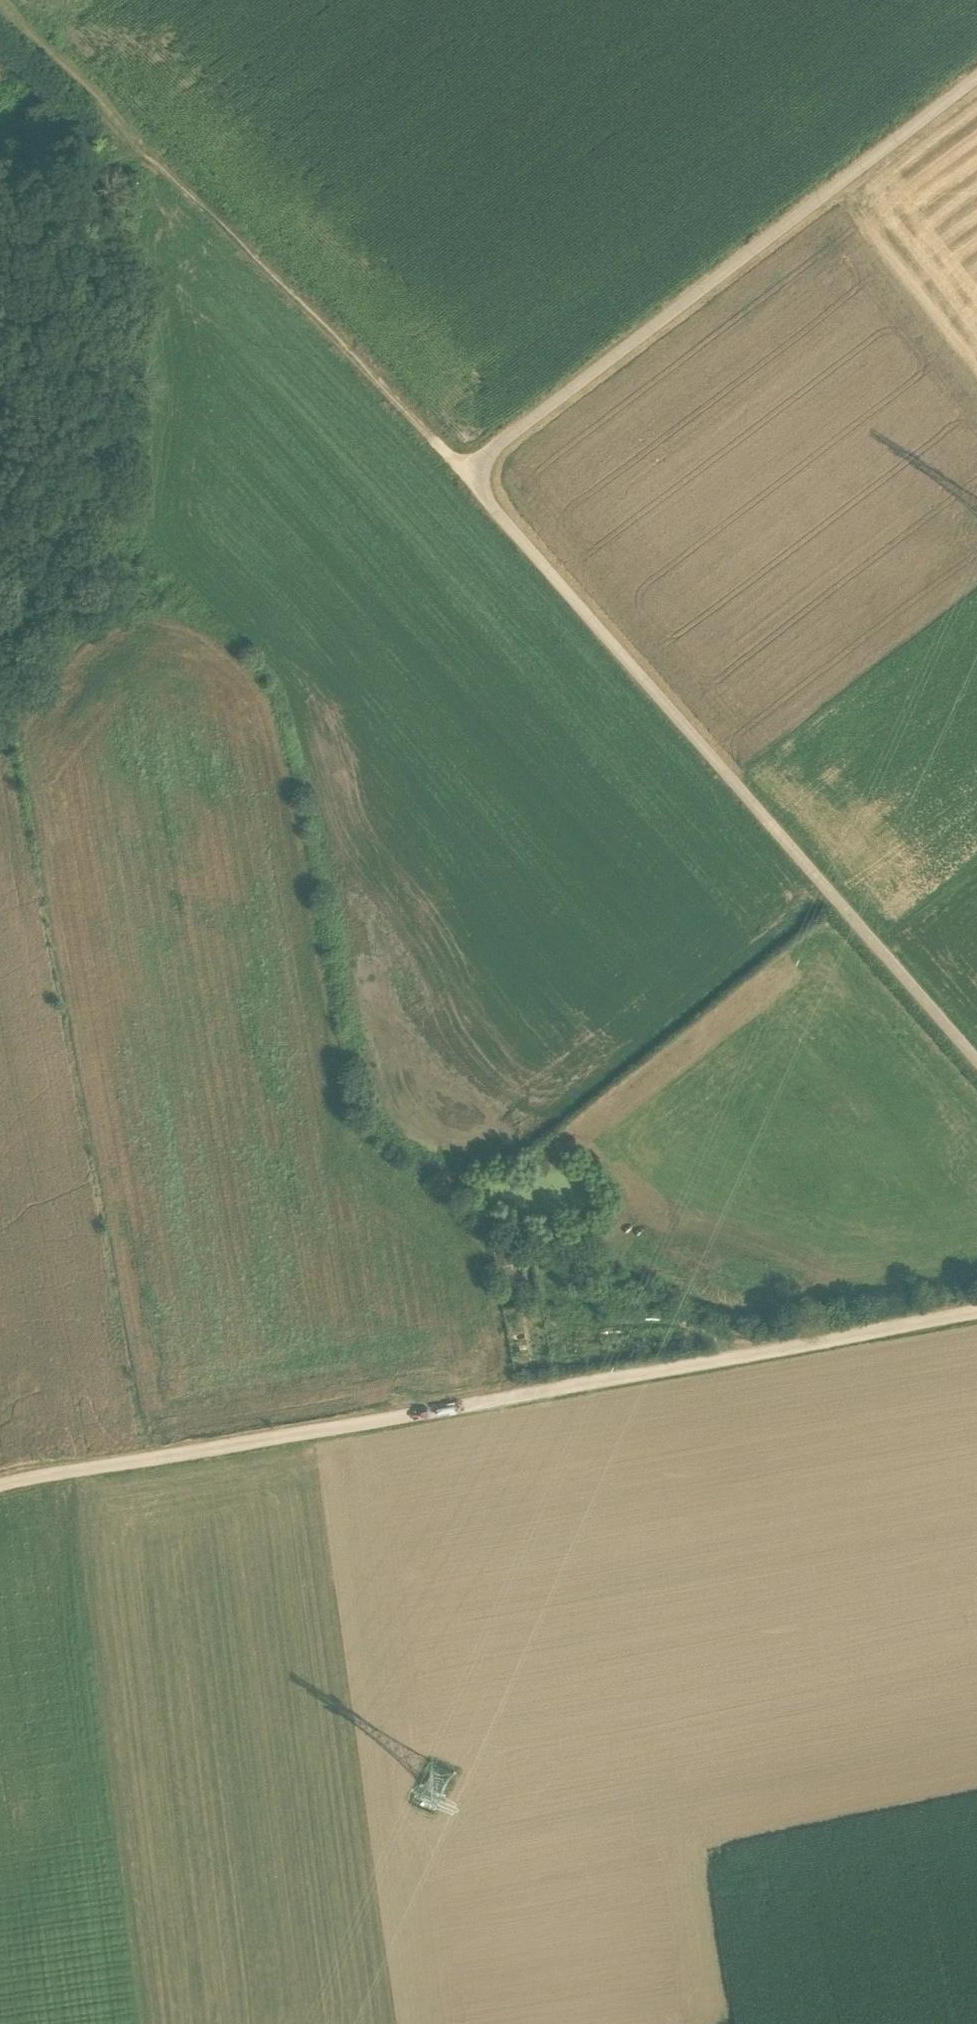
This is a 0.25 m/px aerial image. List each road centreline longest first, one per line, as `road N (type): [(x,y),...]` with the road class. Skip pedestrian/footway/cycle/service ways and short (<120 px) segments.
road 1 (track): [(0,1486),(976,1317)]
road 2 (unclassified): [(976,1062),(465,471)]
road 3 (unclassified): [(976,76),(465,471)]
road 4 (track): [(465,471),(154,161)]
road 5 (track): [(0,14),(154,161)]

